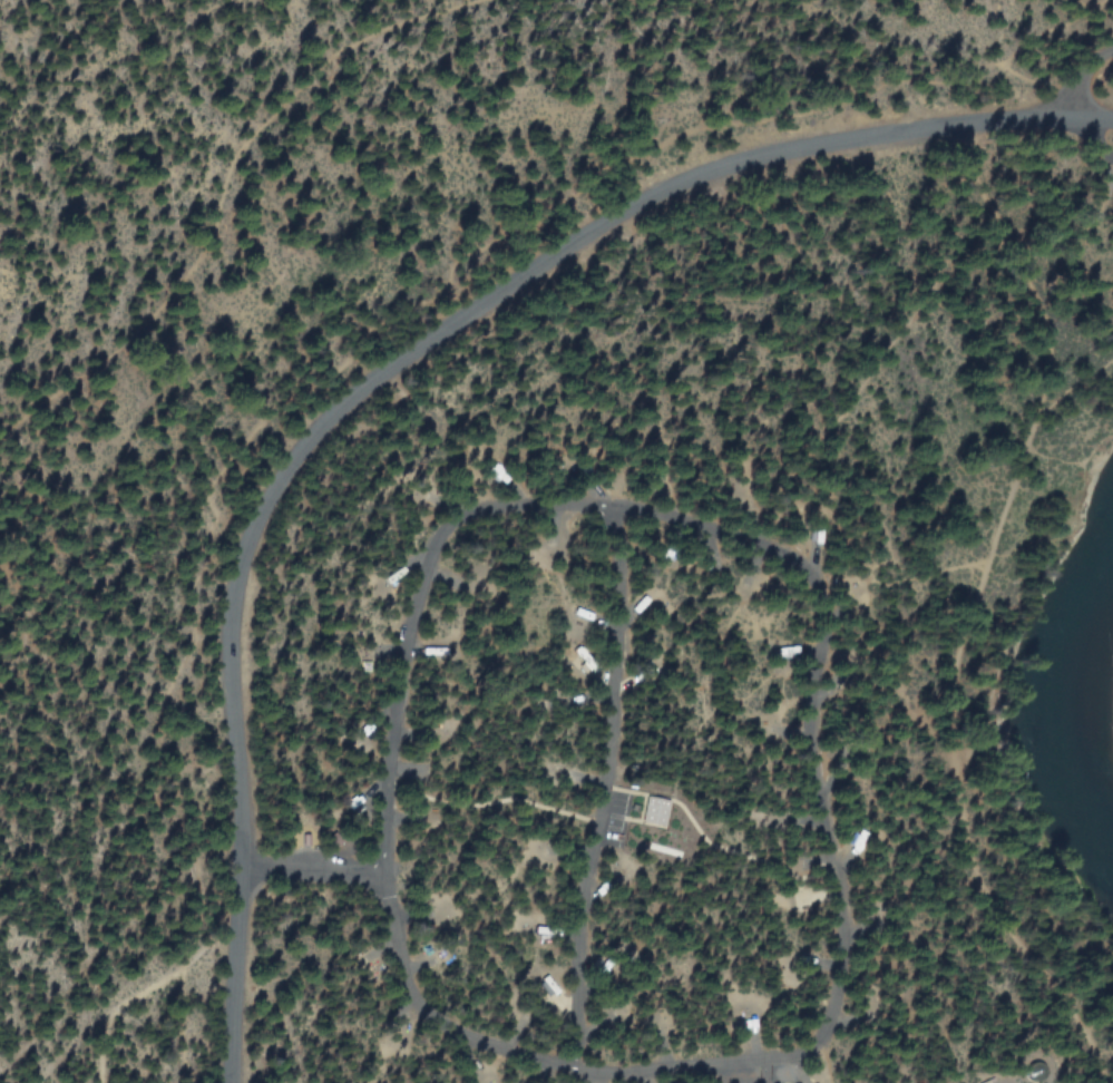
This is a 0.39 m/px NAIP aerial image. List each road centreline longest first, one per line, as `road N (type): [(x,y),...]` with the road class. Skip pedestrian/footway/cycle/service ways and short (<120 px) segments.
road 1 (tertiary): [(232,1082),(245,872),(230,608),(263,501),(367,380),(663,191),(822,146),(1112,118)]

